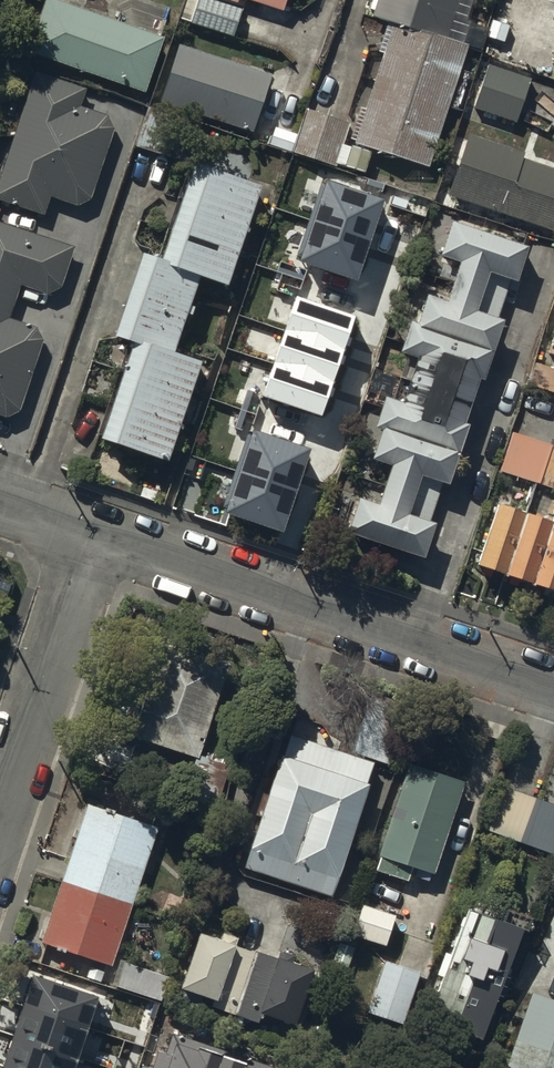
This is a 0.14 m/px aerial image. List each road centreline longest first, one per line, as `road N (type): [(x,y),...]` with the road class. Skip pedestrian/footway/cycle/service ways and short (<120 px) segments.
road 1 (residential): [(553,687),(96,534)]
road 2 (residential): [(96,534),(0,815)]

